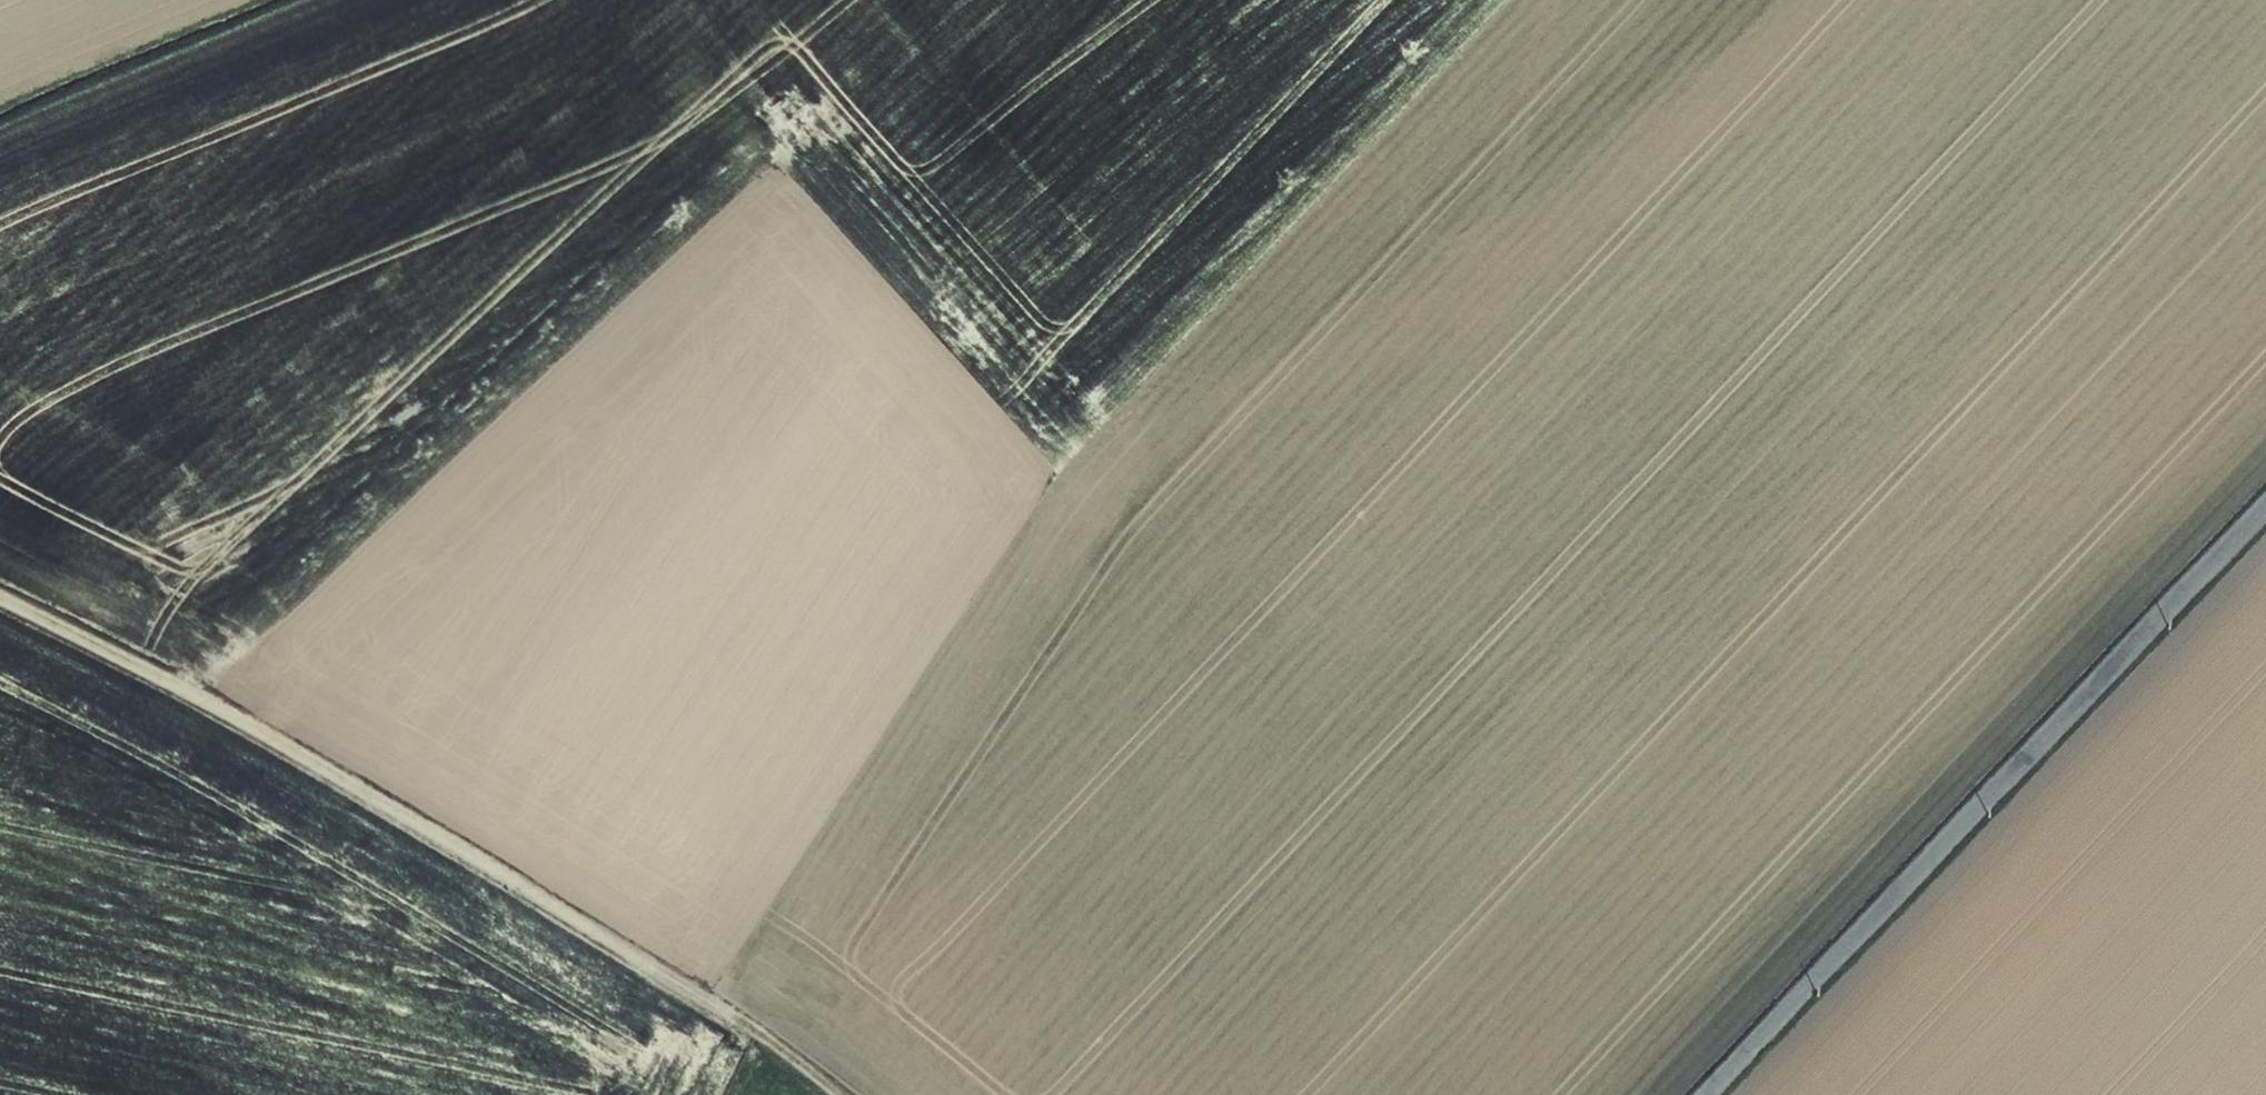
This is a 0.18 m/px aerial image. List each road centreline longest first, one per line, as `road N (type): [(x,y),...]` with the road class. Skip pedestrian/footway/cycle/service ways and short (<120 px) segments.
road 1 (track): [(836,1094),(688,990),(361,788),(0,597)]
road 2 (track): [(2265,510),(1701,1094)]

